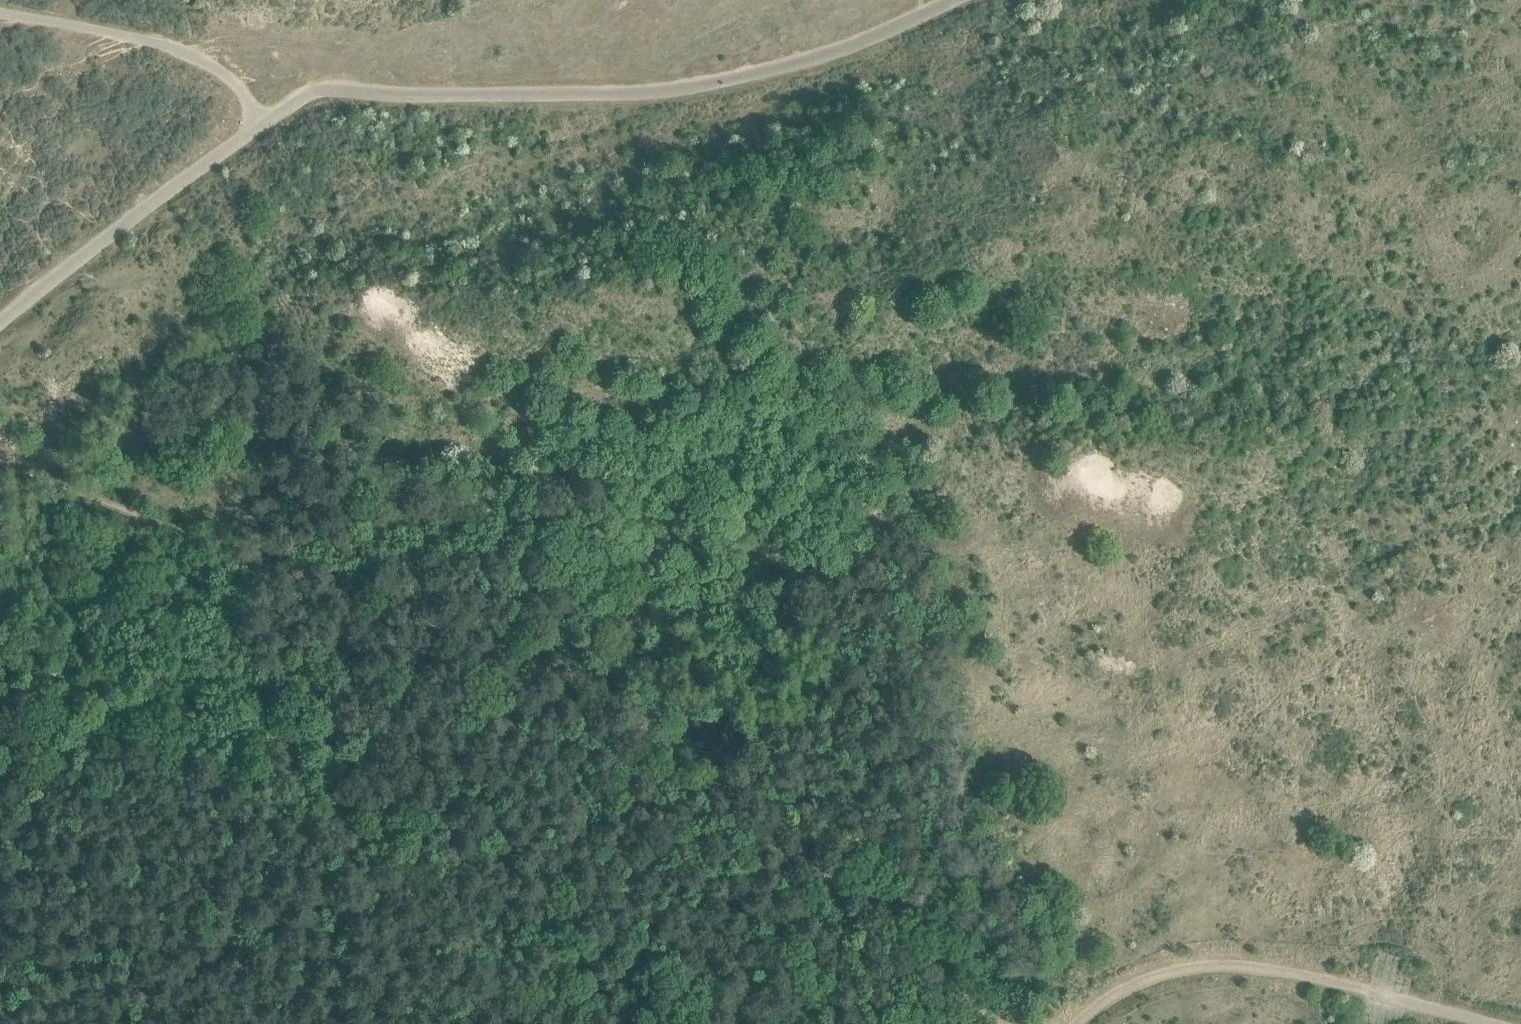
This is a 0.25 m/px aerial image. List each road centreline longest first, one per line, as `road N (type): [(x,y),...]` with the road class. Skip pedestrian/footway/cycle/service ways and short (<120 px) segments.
road 1 (unclassified): [(0,329),(263,123),(211,59),(160,37),(0,9)]

